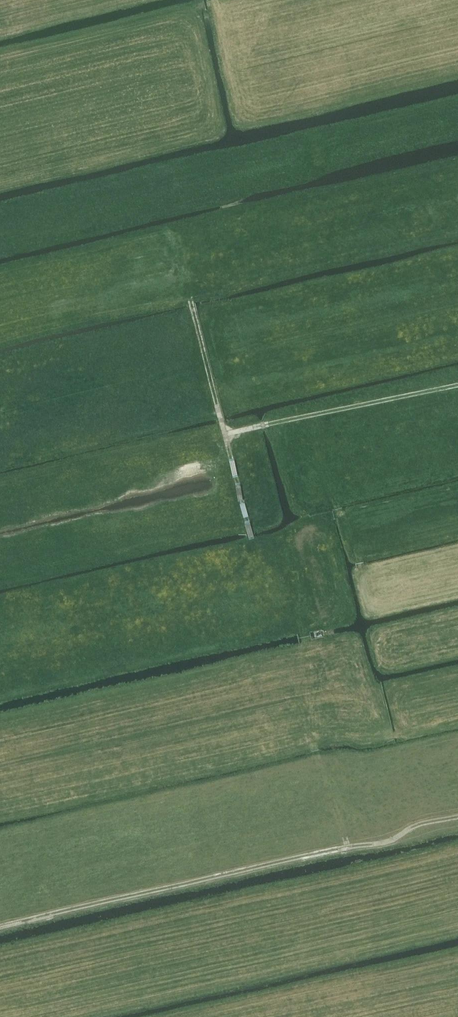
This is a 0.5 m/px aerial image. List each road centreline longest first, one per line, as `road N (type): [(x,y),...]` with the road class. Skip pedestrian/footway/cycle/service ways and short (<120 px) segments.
road 1 (track): [(0,928),(349,847),(346,838)]
road 2 (track): [(191,299),(254,540)]
road 3 (track): [(228,433),(457,384)]

